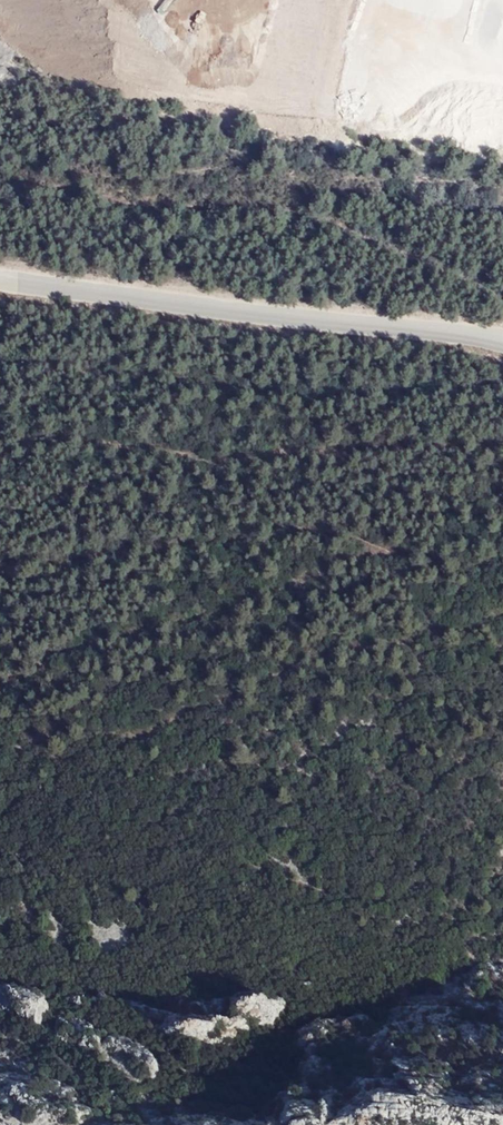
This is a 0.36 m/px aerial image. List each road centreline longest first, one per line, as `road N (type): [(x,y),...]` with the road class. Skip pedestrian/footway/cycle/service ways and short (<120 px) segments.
road 1 (unclassified): [(502,345),(0,279)]

